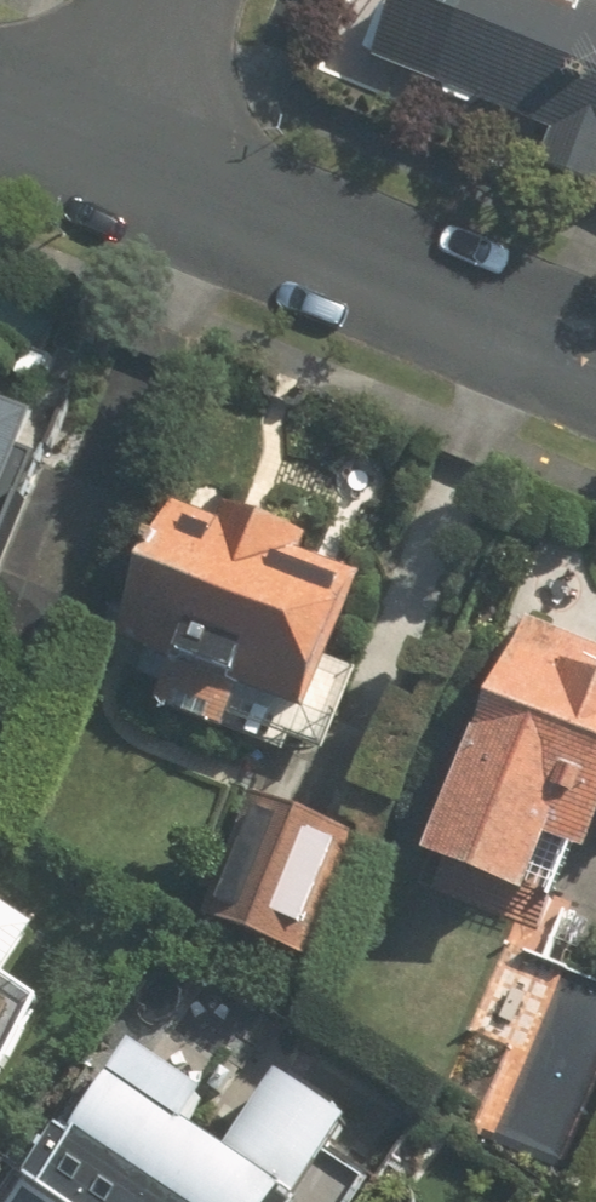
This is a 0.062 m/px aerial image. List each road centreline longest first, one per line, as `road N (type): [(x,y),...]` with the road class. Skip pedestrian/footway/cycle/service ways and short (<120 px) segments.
road 1 (residential): [(101,159),(595,364)]
road 2 (residential): [(101,159),(168,0)]

